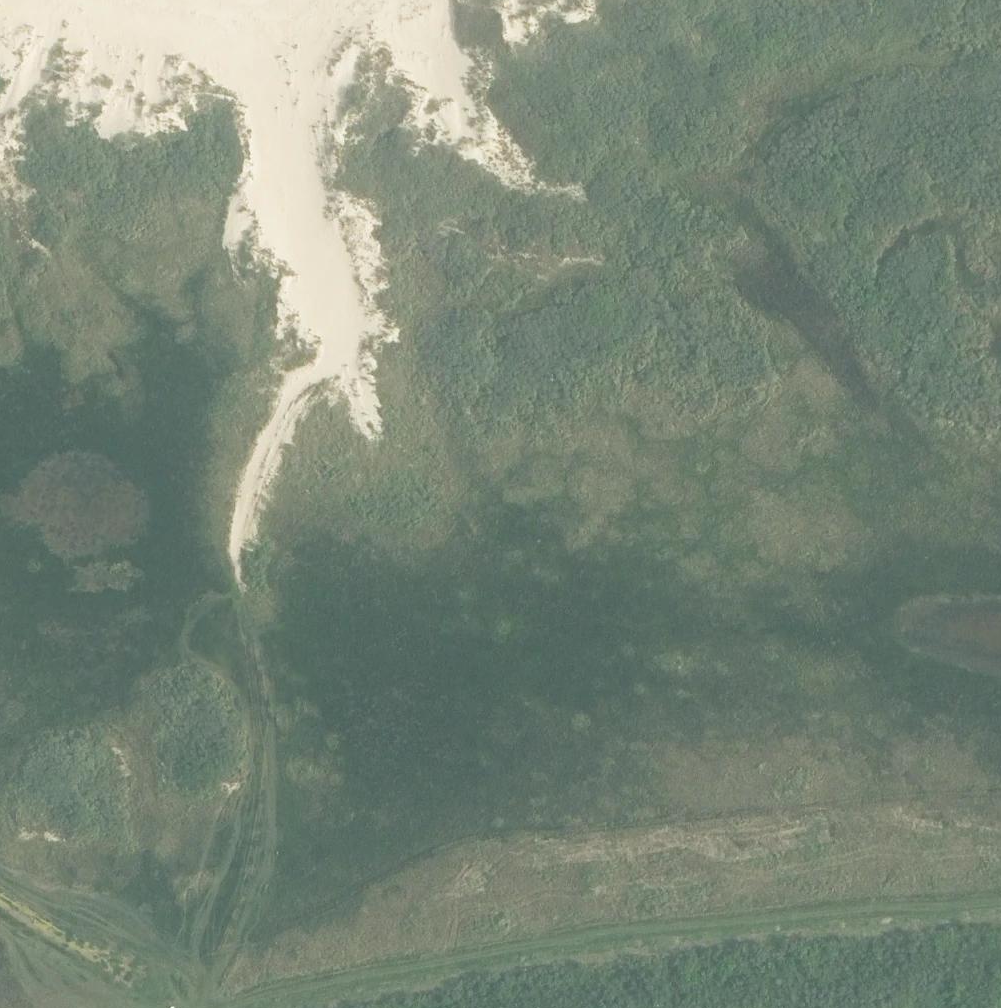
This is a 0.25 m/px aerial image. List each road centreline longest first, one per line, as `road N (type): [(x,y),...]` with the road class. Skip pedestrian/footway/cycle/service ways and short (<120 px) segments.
road 1 (track): [(151,1007),(108,973),(0,909)]

